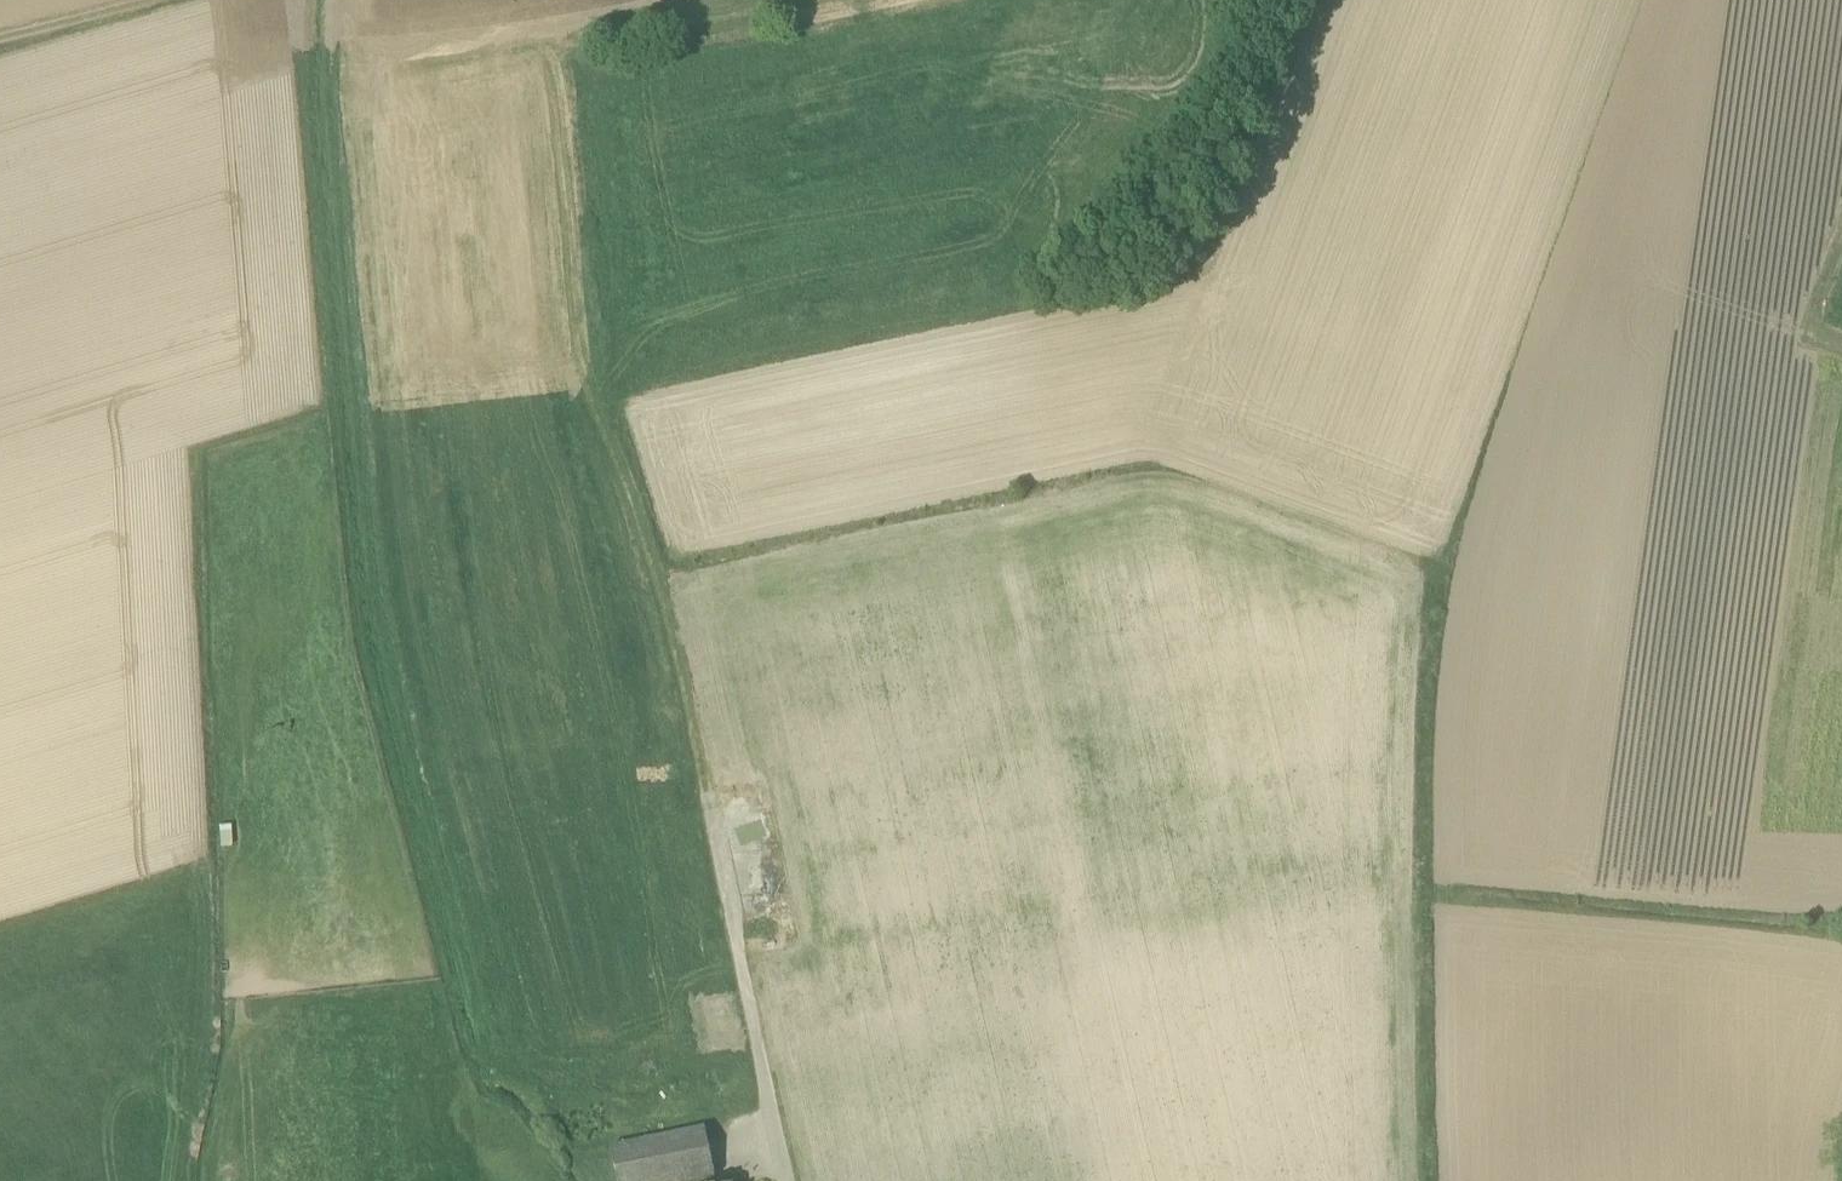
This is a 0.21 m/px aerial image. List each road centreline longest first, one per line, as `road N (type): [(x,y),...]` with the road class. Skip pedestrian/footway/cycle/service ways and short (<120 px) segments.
road 1 (track): [(1413,1180),(1409,938),(1402,922),(1378,920),(758,1048)]
road 2 (track): [(713,810),(639,516),(594,394),(558,86)]
road 3 (track): [(149,0),(0,38)]

